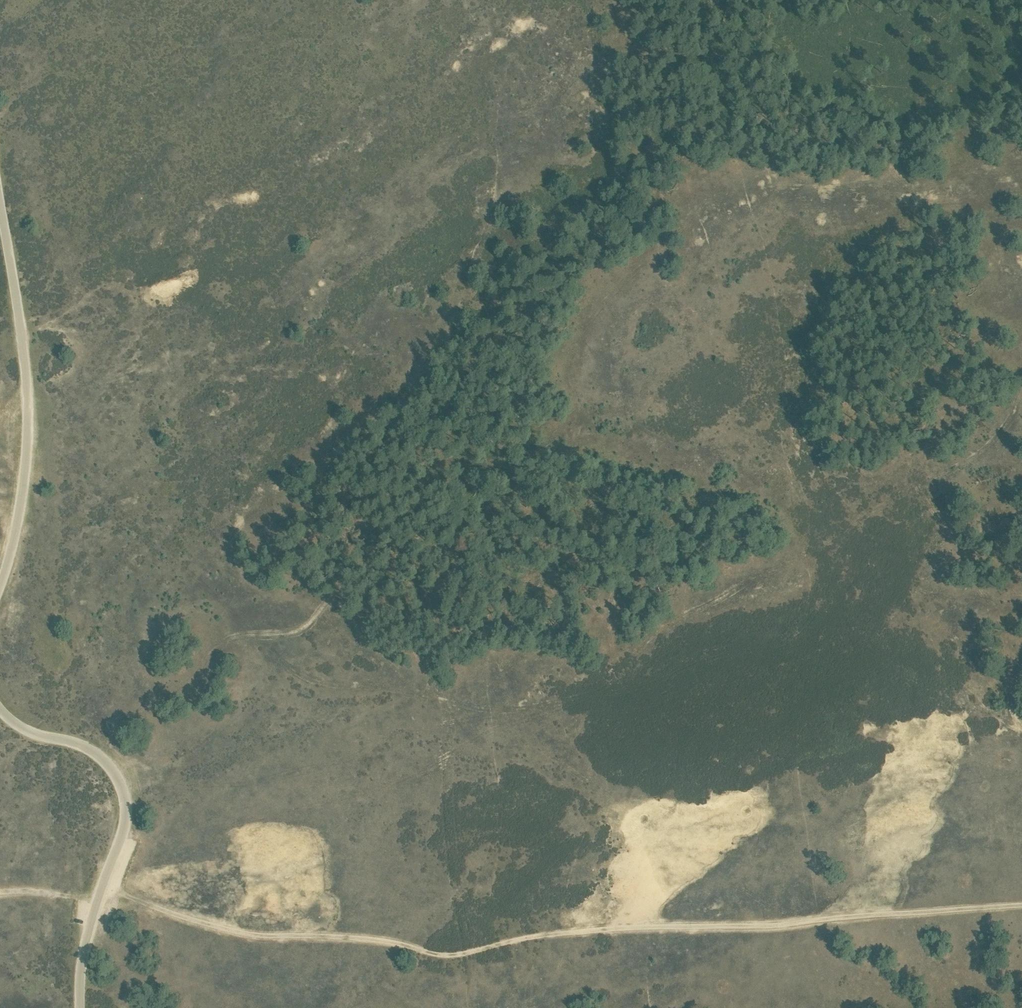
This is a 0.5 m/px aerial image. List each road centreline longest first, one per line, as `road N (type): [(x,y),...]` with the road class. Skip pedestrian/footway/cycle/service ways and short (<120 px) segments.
road 1 (track): [(1021,905),(756,927),(550,934),(442,957),(400,944),(216,926),(99,896)]
road 2 (unclassified): [(81,1007),(83,947),(119,845),(125,797),(105,761),(32,732),(0,707)]
road 3 (unclassified): [(0,582),(17,522),(27,426),(25,358),(0,215)]

